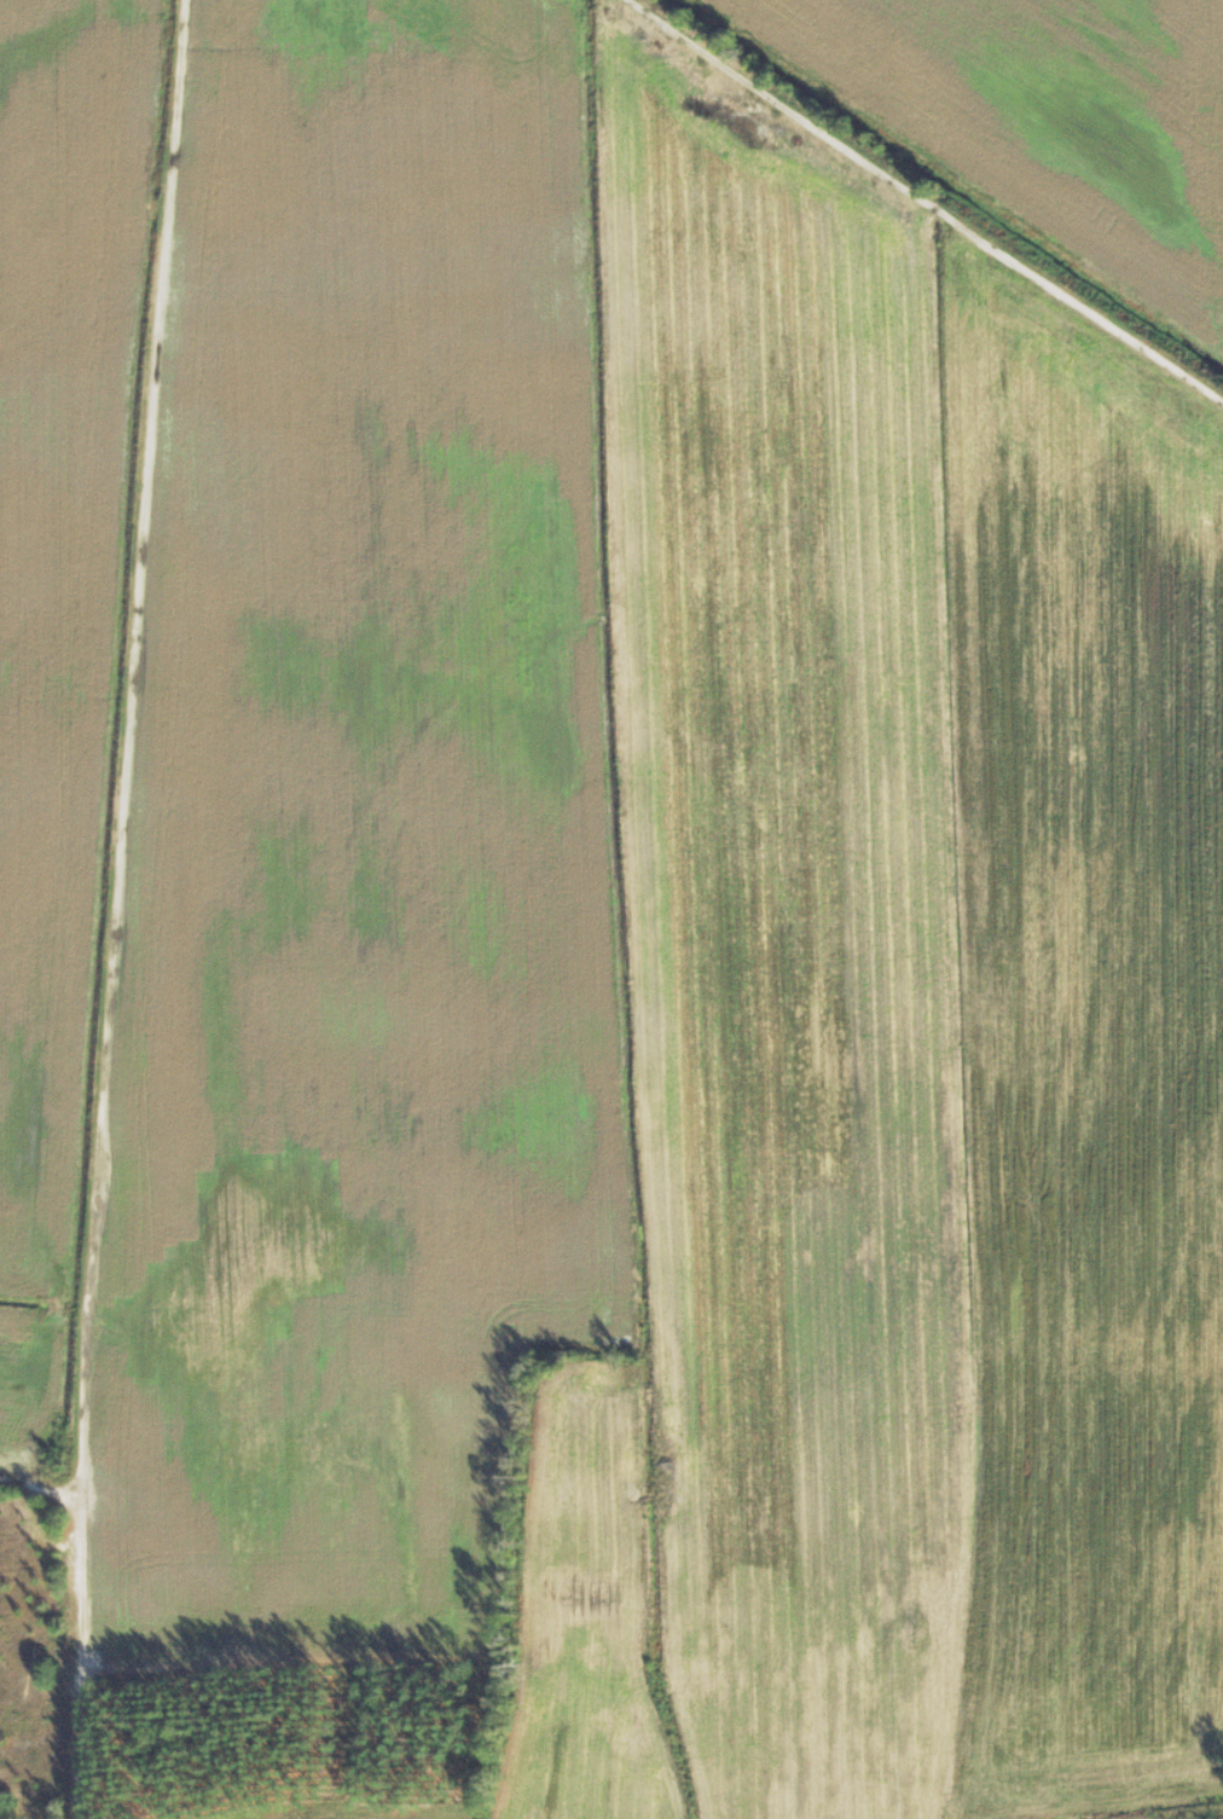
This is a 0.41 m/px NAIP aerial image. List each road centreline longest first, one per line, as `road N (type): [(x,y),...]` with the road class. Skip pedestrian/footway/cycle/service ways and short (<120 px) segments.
road 1 (residential): [(79,1818),(91,1290),(183,0)]

